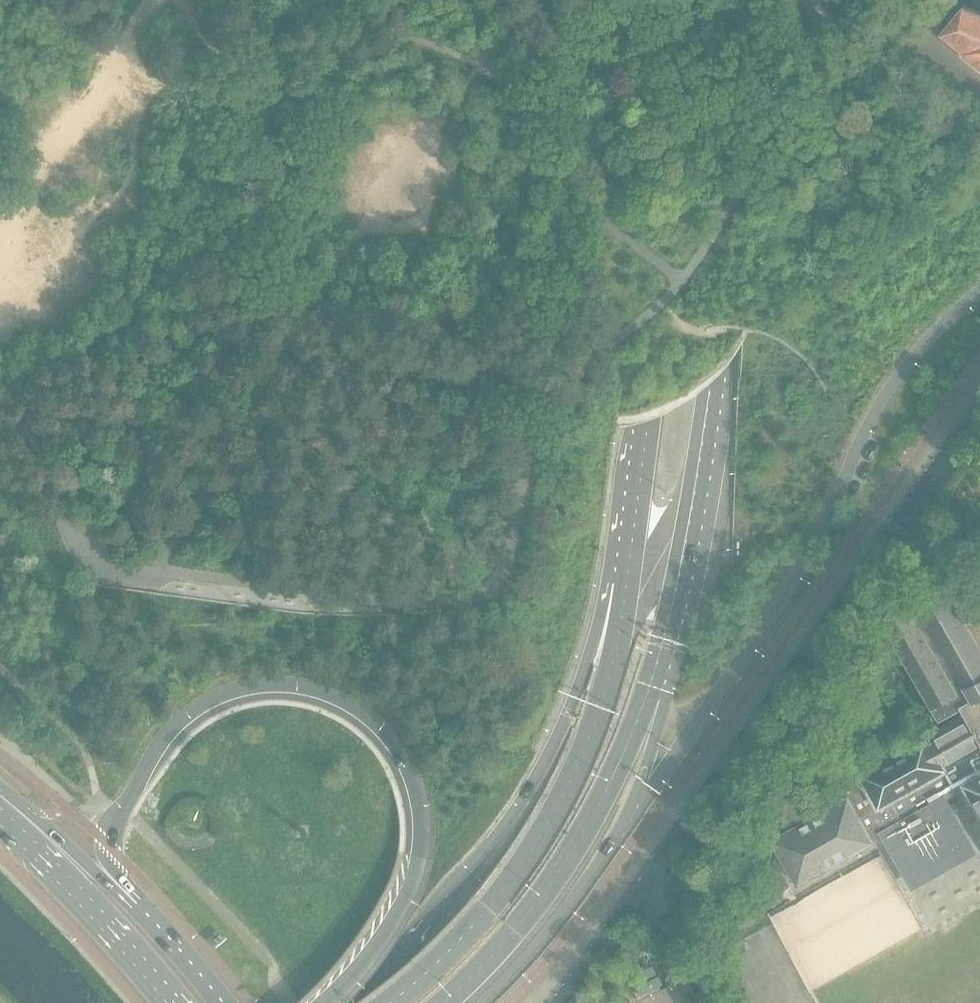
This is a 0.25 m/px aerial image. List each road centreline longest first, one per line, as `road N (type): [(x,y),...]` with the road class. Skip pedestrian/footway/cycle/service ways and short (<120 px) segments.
road 1 (primary): [(137,903),(108,861),(104,841),(174,726),(215,698),(258,685),(310,687),(347,702),(402,757),(419,803),(421,841),(392,919),(323,1002)]
road 2 (unclassified): [(643,777),(677,752),(790,588),(869,420),(906,364),(979,294)]
road 3 (primary): [(719,0),(667,263),(627,584)]
road 4 (primary): [(692,502),(764,78),(787,0)]
road 5 (primary): [(627,584),(529,788),(365,1002)]
road 6 (primary): [(627,584),(602,702),(548,822),(482,914),(389,1002)]
road 7 (primary): [(442,1002),(510,934),(568,858),(647,694)]
road 8 (primary): [(480,1002),(573,899),(643,777)]
road 9 (secondary): [(0,825),(167,1002)]
road 10 (primary): [(647,694),(692,502)]
road 11 (secondary): [(137,903),(0,786)]
road 12 (primary): [(224,1002),(137,903)]

